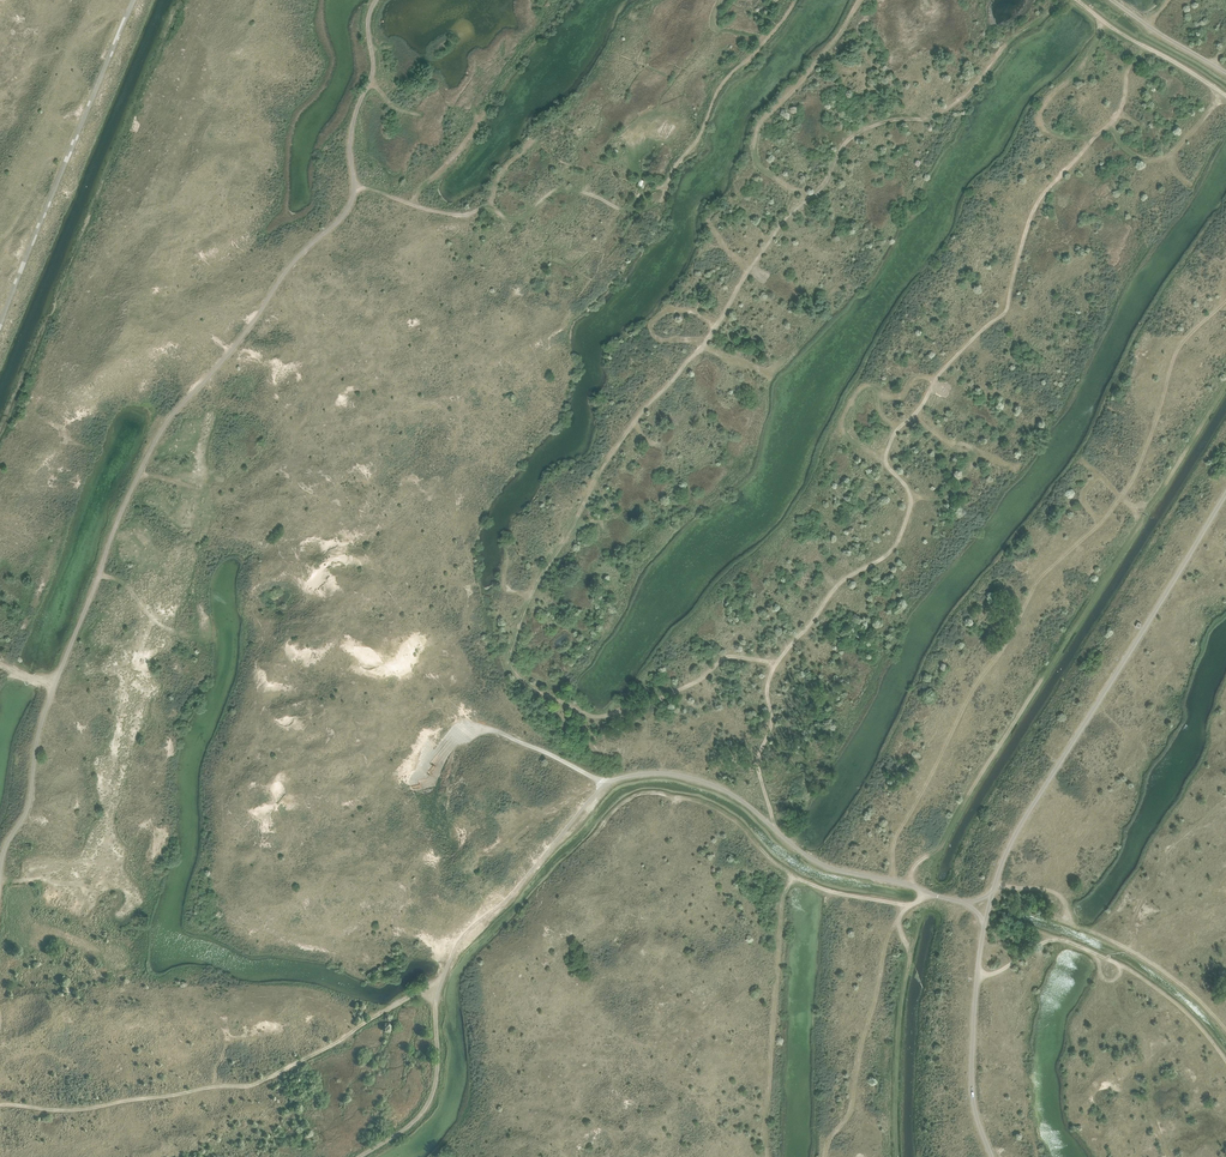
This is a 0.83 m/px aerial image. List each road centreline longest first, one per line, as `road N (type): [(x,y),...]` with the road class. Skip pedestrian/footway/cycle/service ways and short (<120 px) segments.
road 1 (track): [(380,0),(371,9),(375,79),(354,116),(349,211),(301,255),(248,332),(171,418),(147,460),(55,684),(33,793),(4,852),(0,890)]
road 2 (track): [(993,1156),(974,1102),(971,1025),(981,926),(1003,852),(1225,488)]
road 3 (track): [(795,0),(726,79),(695,147),(655,206),(613,207),(572,188),(548,195),(530,215),(506,217),(489,208),(452,213),(355,189)]
road 4 (track): [(438,991),(464,938),(520,887),(605,785),(480,728),(455,737),(412,783)]
road 5 (track): [(0,1105),(89,1110),(254,1085),(411,997),(438,991)]
road 6 (track): [(0,326),(134,0)]
road 7 (track): [(605,785),(659,774),(693,778),(752,806),(809,858),(892,880)]

